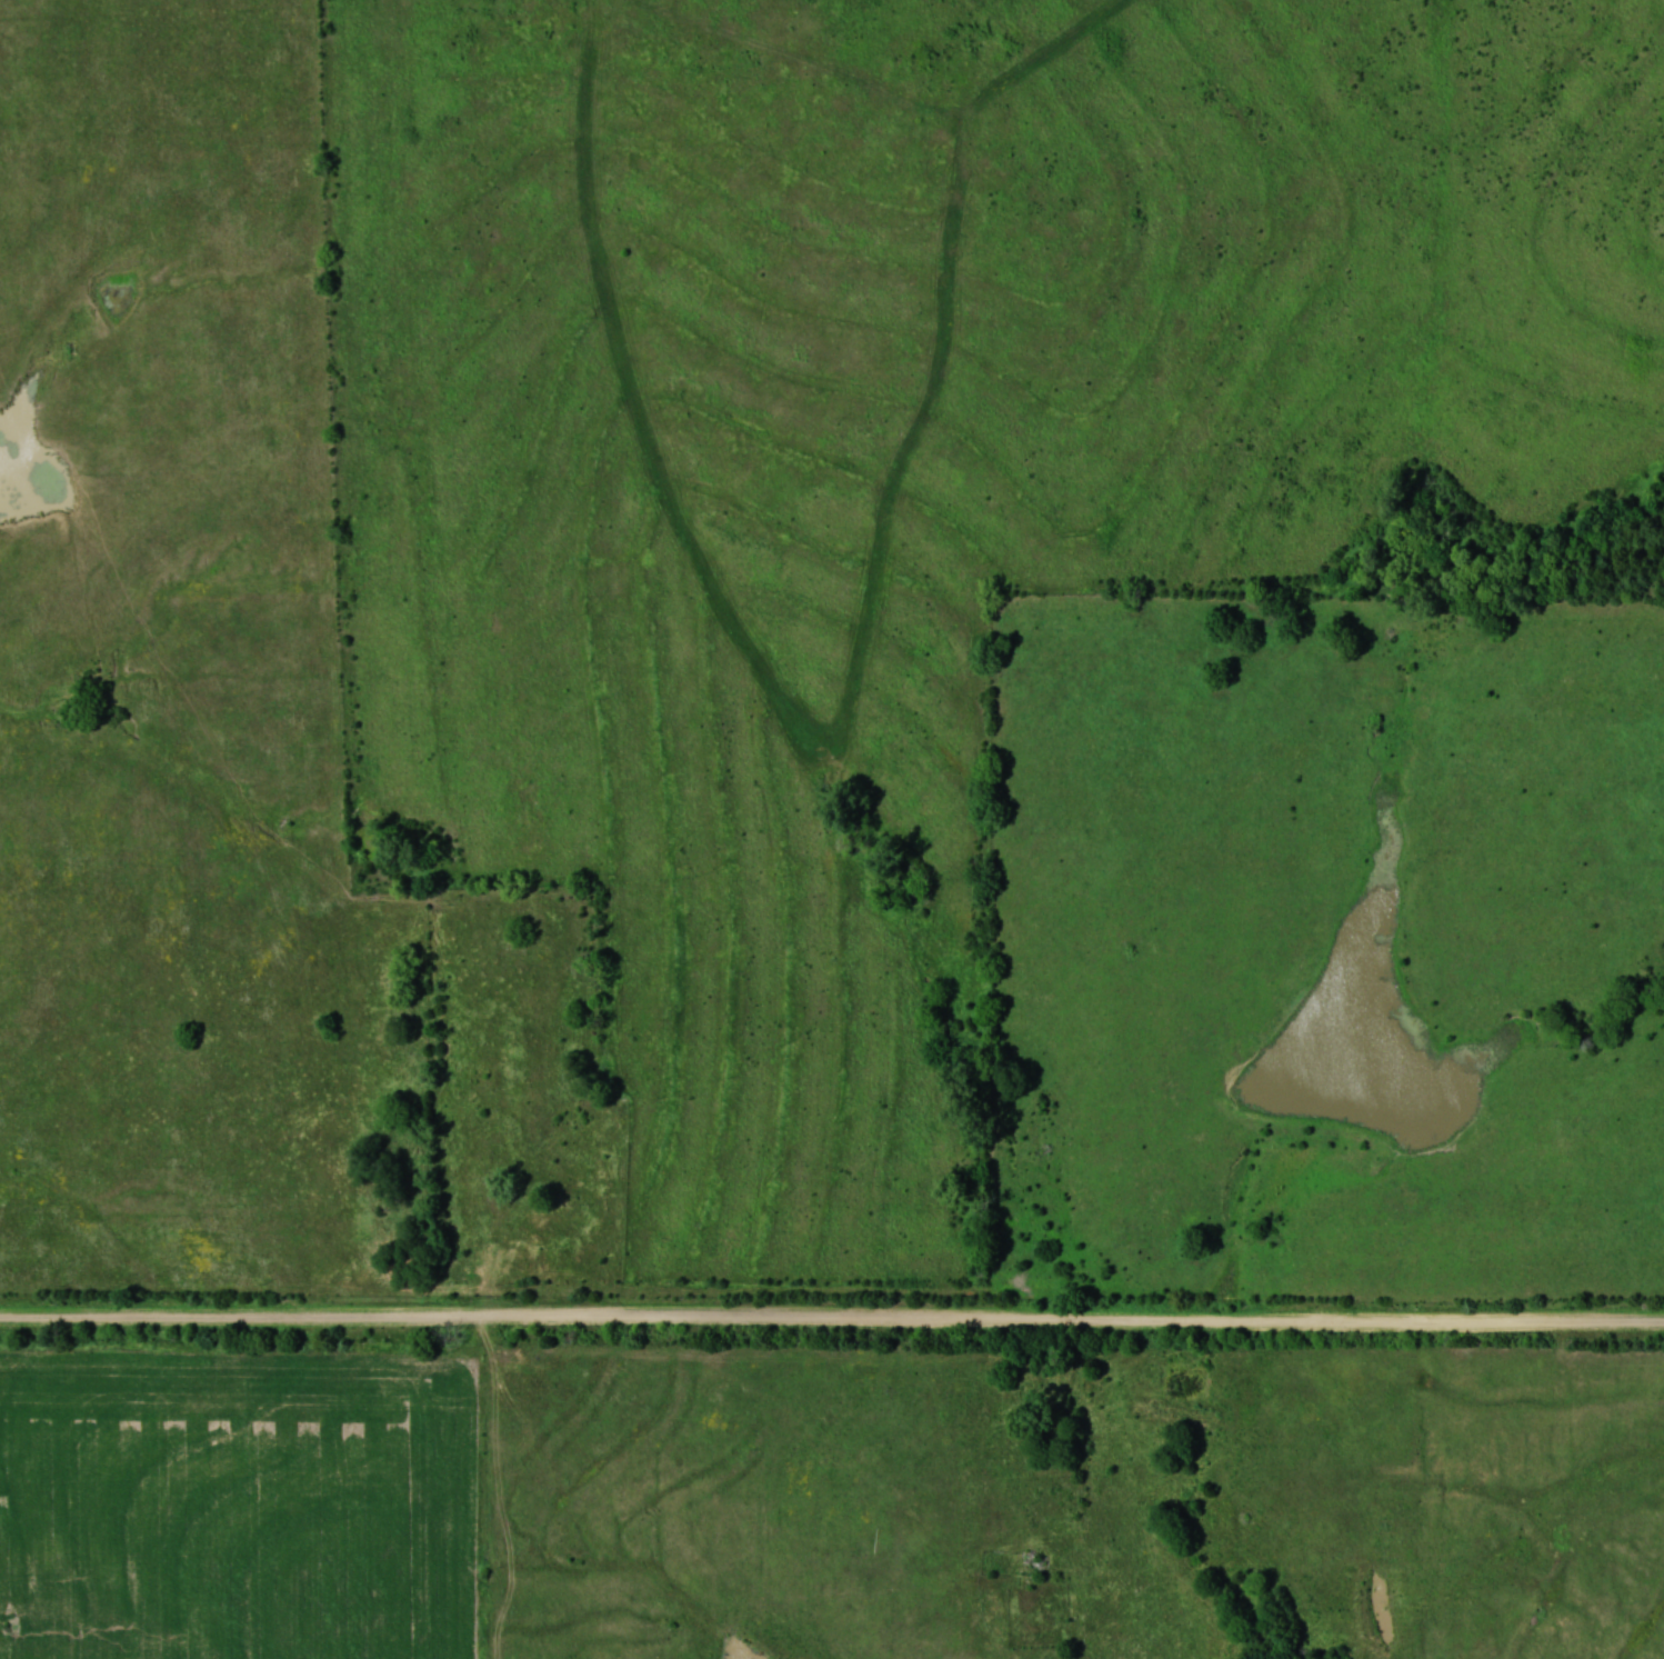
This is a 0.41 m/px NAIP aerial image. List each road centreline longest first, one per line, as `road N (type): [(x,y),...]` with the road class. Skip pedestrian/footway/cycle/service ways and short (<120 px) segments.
road 1 (residential): [(1663,1326),(0,1321)]

